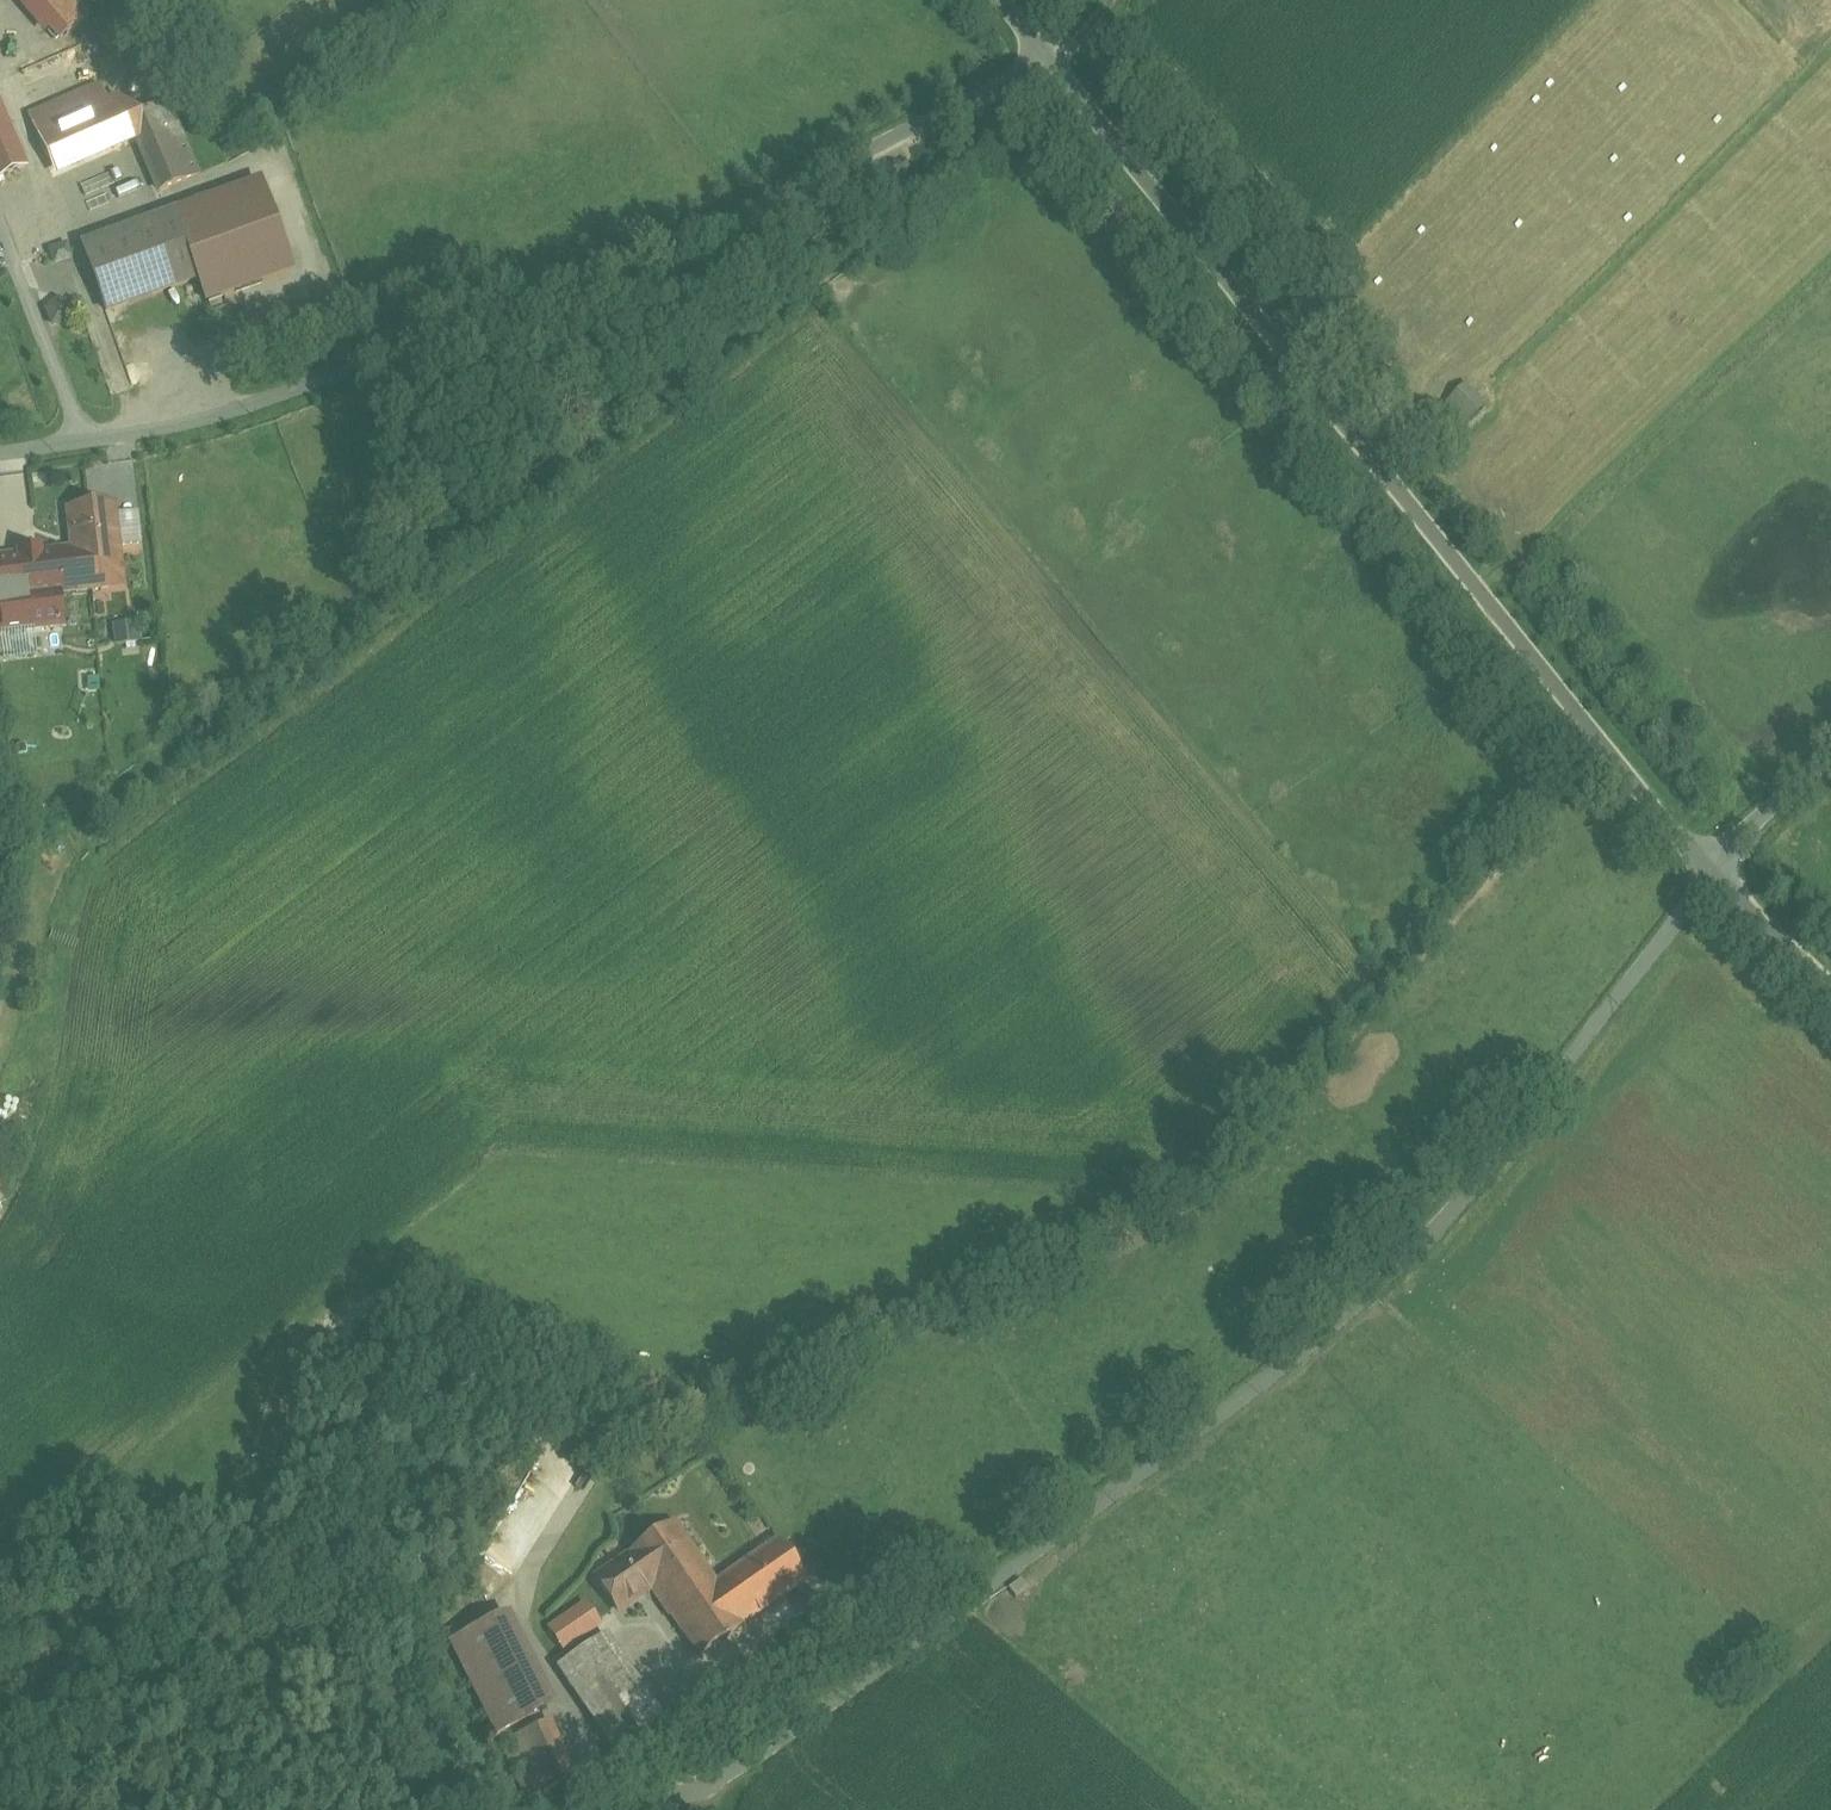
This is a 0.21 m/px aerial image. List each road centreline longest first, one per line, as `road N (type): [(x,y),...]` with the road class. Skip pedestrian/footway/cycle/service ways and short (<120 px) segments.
road 1 (unclassified): [(1705,862),(1676,921),(1445,1217),(1204,1432),(781,1747),(650,1809)]
road 2 (unclassified): [(1047,67),(609,283),(146,422),(0,448)]
road 3 (unclassified): [(1047,67),(1705,862)]
road 4 (unclassified): [(1705,862),(1830,993)]
road 5 (unclassified): [(1705,862),(1830,751)]

